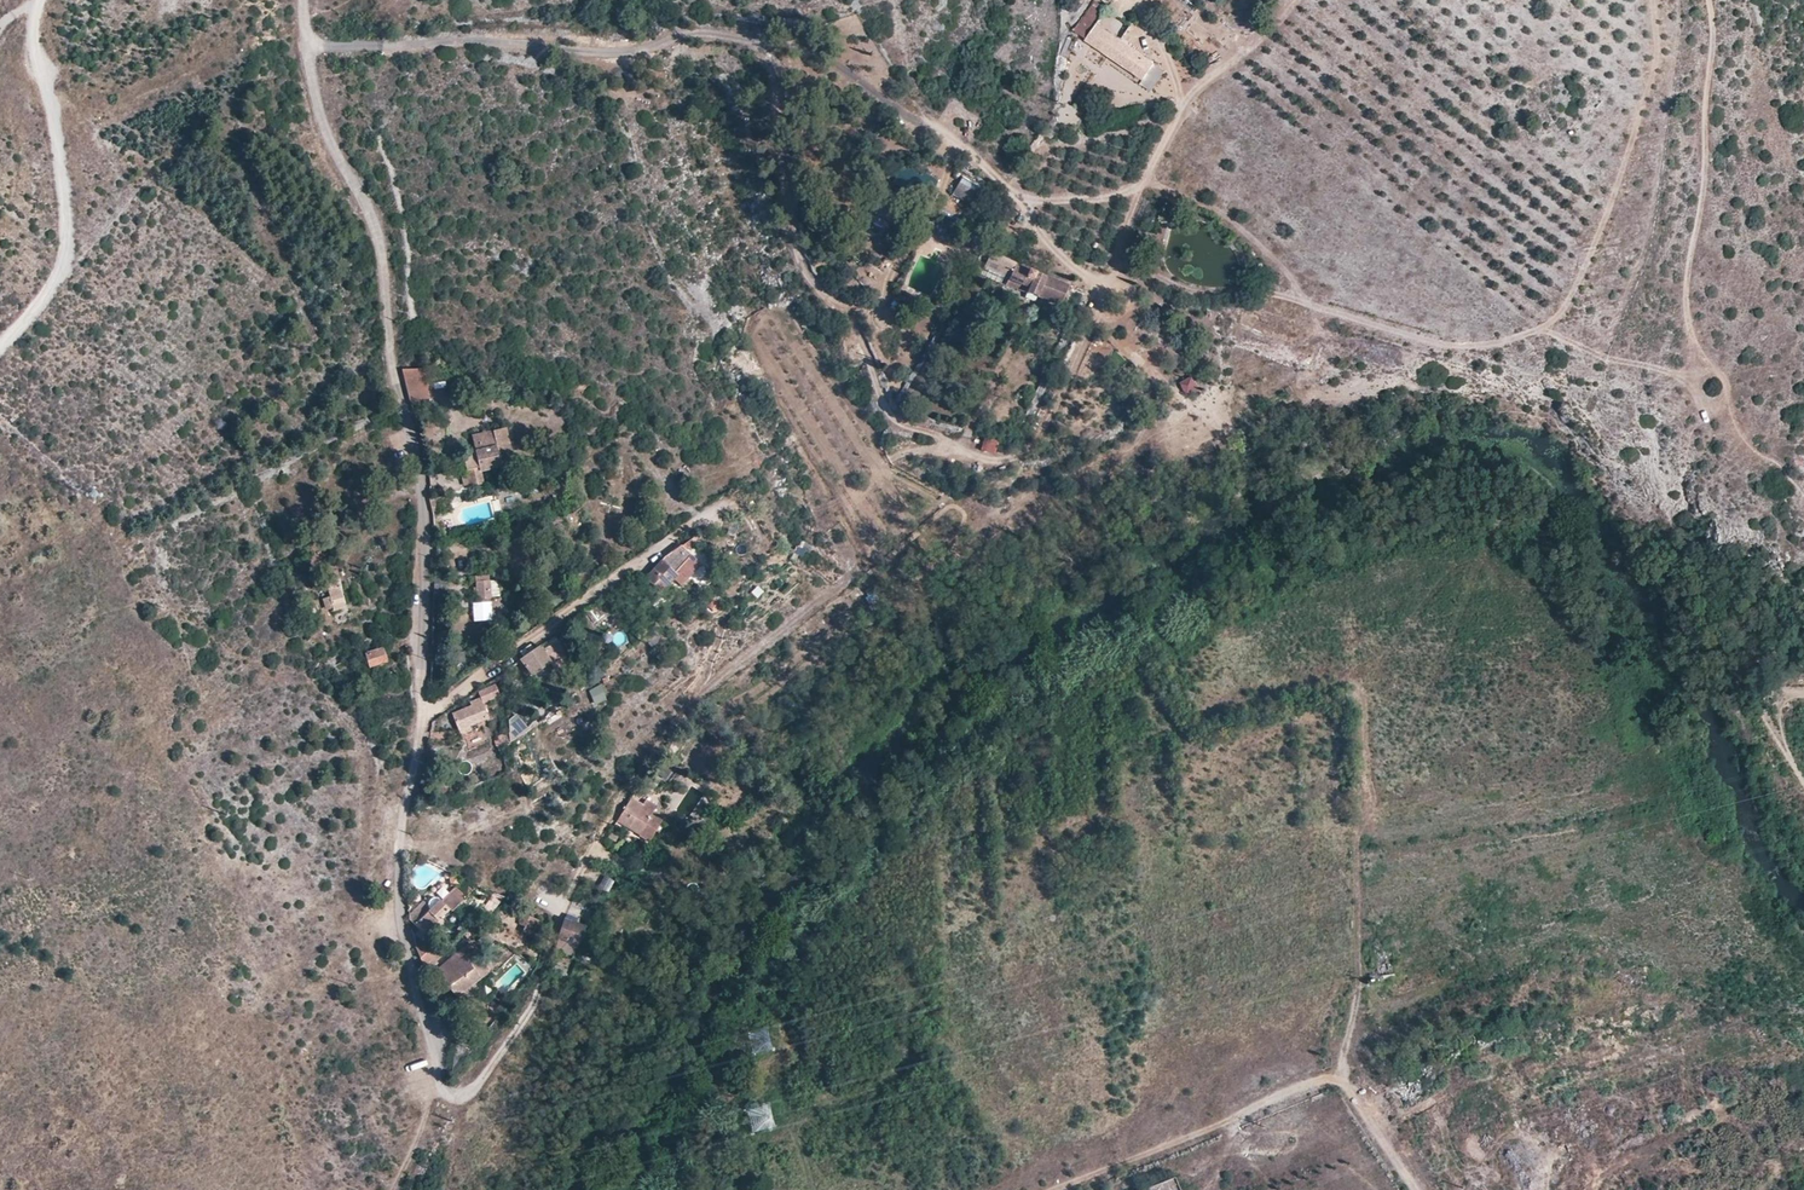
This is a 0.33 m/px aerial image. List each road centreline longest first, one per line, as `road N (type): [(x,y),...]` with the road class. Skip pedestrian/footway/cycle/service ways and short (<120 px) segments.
road 1 (residential): [(306,0),(321,119),(383,246),(396,377),(432,510),(420,712),(402,817),(416,986),(443,1090),(464,1098),(486,1084),(545,996)]
road 2 (track): [(1023,204),(1047,240),(1096,283),(1097,307),(1083,353),(1040,435),(1014,455),(988,460),(894,420),(856,326),(805,273),(766,48)]
road 3 (track): [(1147,178),(1220,210),(1286,267),(1296,302),(1430,344),(1500,343),(1545,328),(1573,300),(1647,100),(1658,46),(1651,0)]
road 4 (track): [(1545,328),(1608,360),(1687,370),(1714,33),(1708,0)]
road 5 (track): [(1181,115),(1143,184),(1023,204),(911,101),(839,70),(815,46),(766,48)]
road 6 (track): [(1415,1189),(1342,1080),(1319,1080),(1060,1189)]
road 7 (track): [(0,348),(54,283),(66,245),(36,25),(46,0)]
road 8 (track): [(1342,1080),(1357,1002),(1355,850),(1367,802),(1366,764)]
road 9 (track): [(1096,283),(1137,262),(1191,290),(1230,291),(1242,280),(1233,242),(1241,231)]
road 10 (track): [(1143,184),(1113,259),(1113,280),(1132,292),(1127,312),(1117,319),(1095,314)]
road 11 (track): [(1296,0),(1197,86),(1181,115)]

